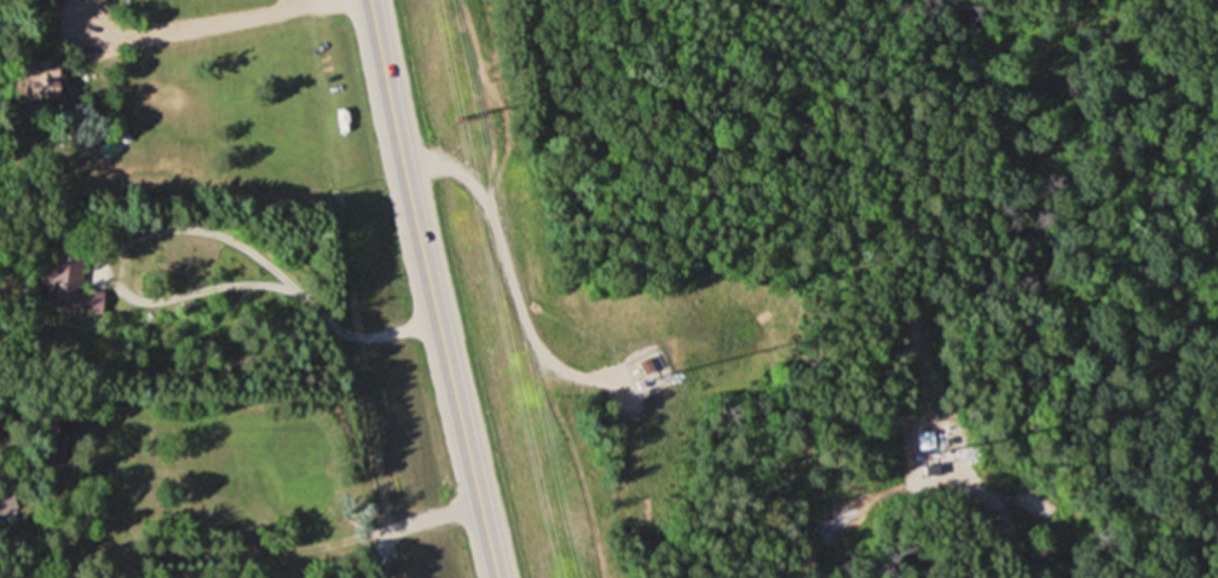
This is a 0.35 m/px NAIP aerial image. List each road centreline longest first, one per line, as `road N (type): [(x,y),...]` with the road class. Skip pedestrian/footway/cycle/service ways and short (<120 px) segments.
road 1 (primary): [(501,577),(371,0)]

